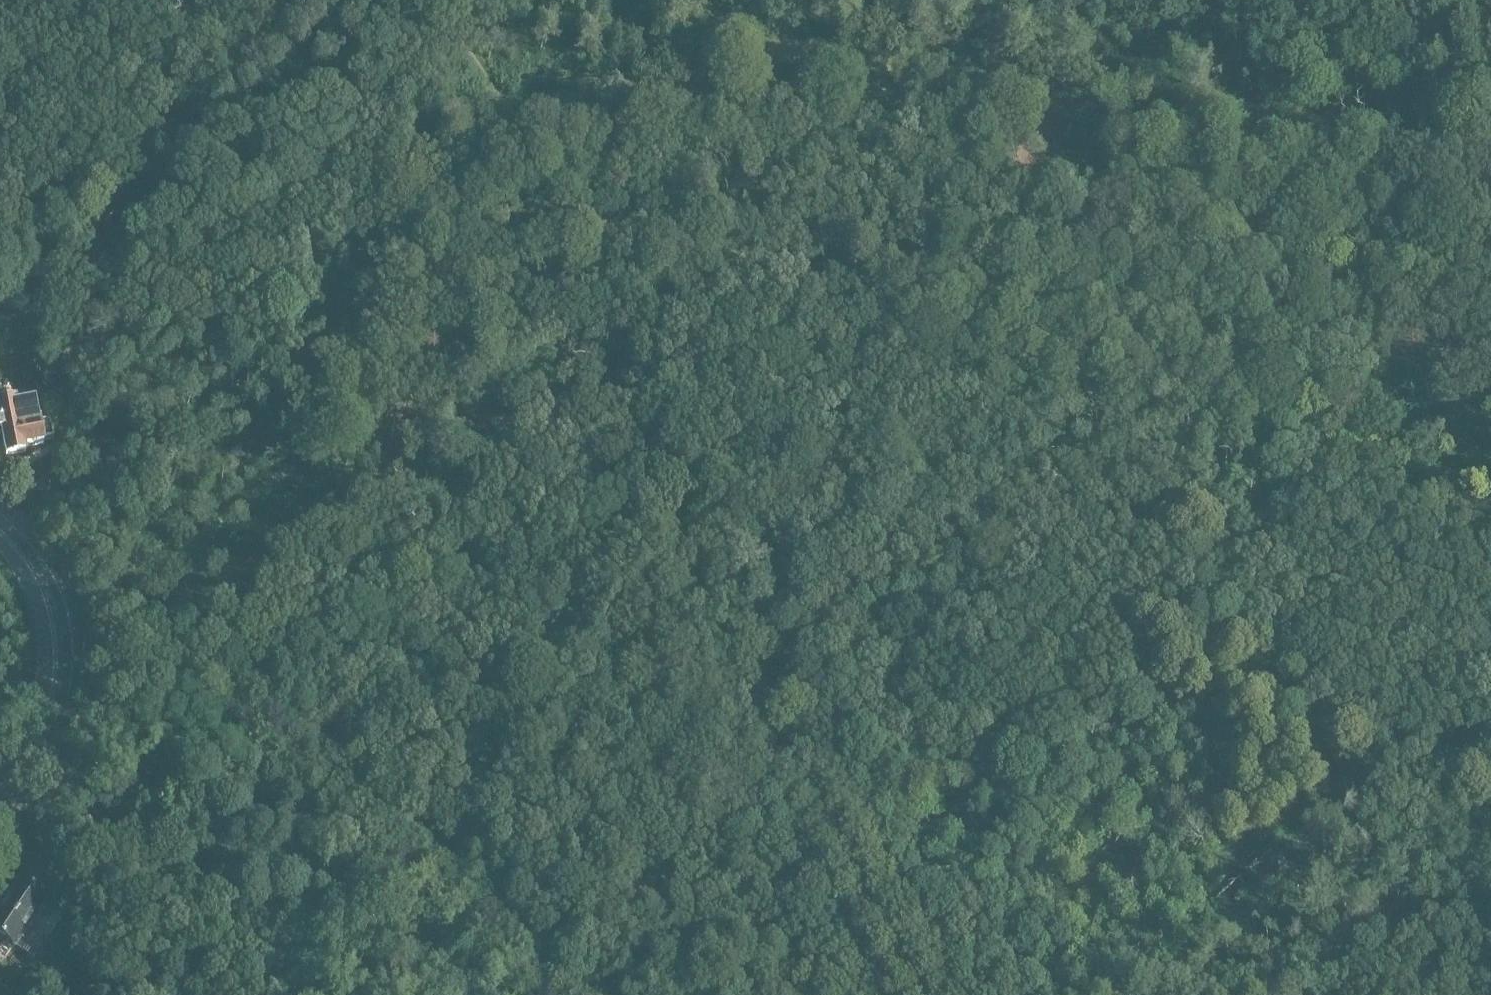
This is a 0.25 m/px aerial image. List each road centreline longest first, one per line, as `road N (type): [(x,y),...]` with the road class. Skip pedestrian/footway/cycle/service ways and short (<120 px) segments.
road 1 (secondary): [(0,788),(41,730),(55,673),(40,583),(0,532)]

